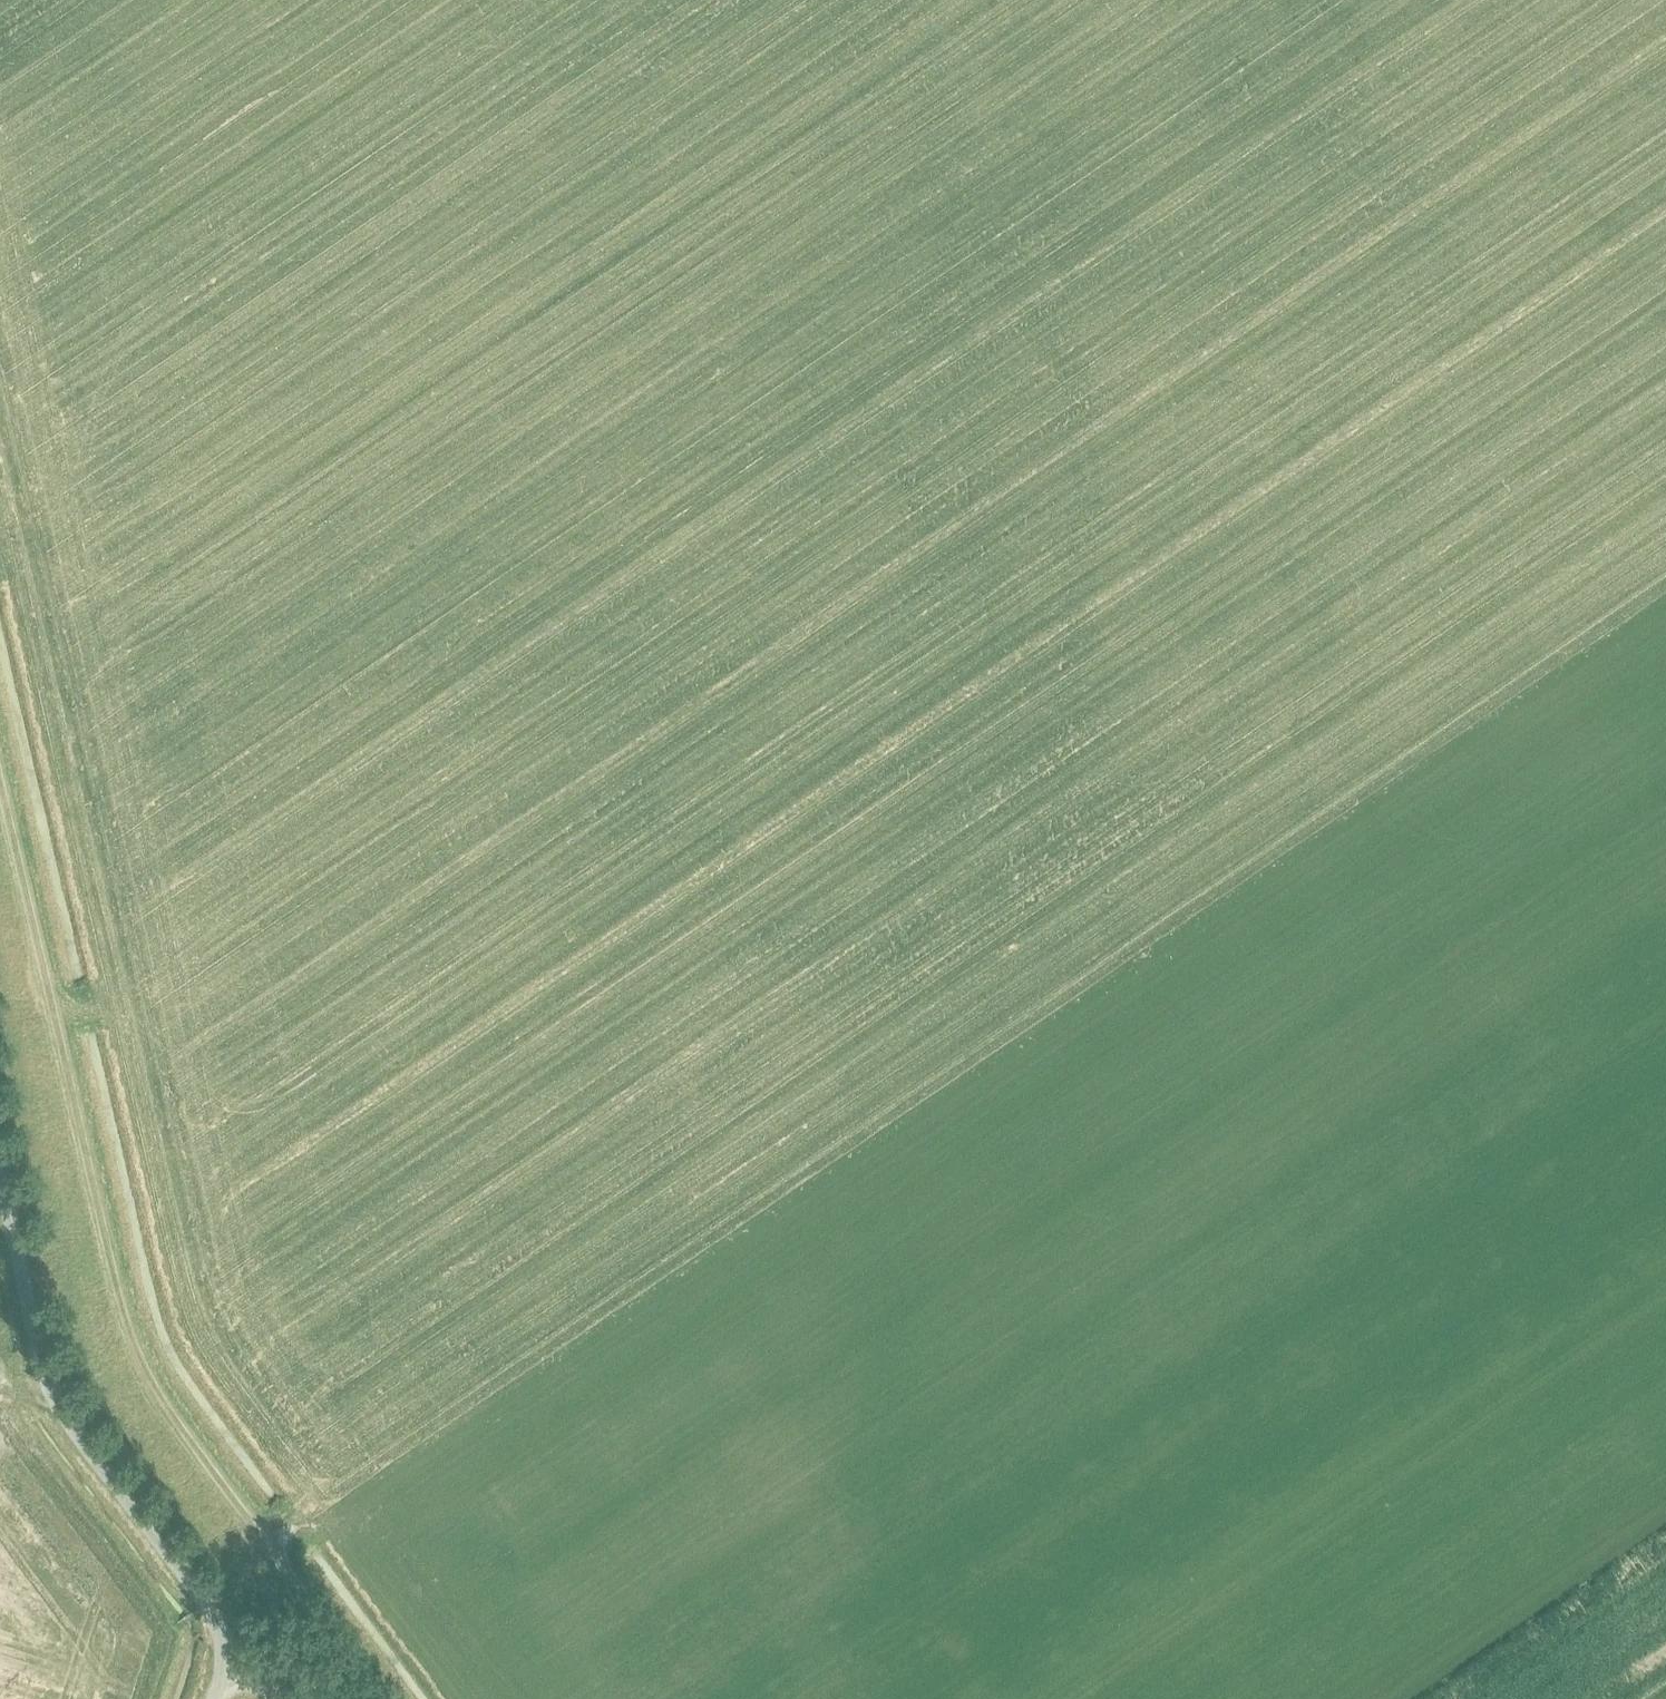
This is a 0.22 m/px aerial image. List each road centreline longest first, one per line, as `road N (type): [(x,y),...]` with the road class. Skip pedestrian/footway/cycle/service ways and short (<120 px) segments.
road 1 (track): [(0,761),(131,1334),(154,1389),(383,1698)]
road 2 (unclassified): [(214,1698),(223,1672),(219,1626),(52,1395),(0,1182)]

